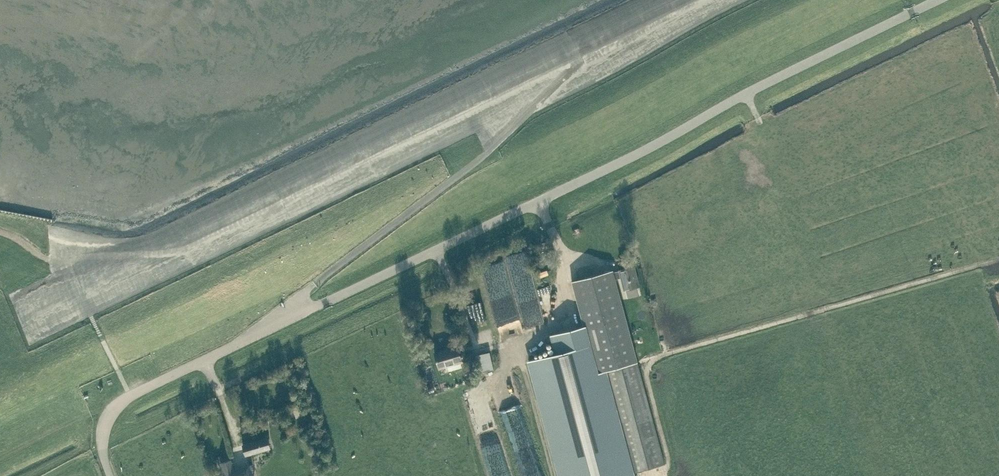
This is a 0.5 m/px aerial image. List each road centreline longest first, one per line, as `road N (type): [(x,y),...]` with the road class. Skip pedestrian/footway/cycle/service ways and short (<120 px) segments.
road 1 (unclassified): [(111,475),(105,428),(131,395),(655,145),(937,0)]

